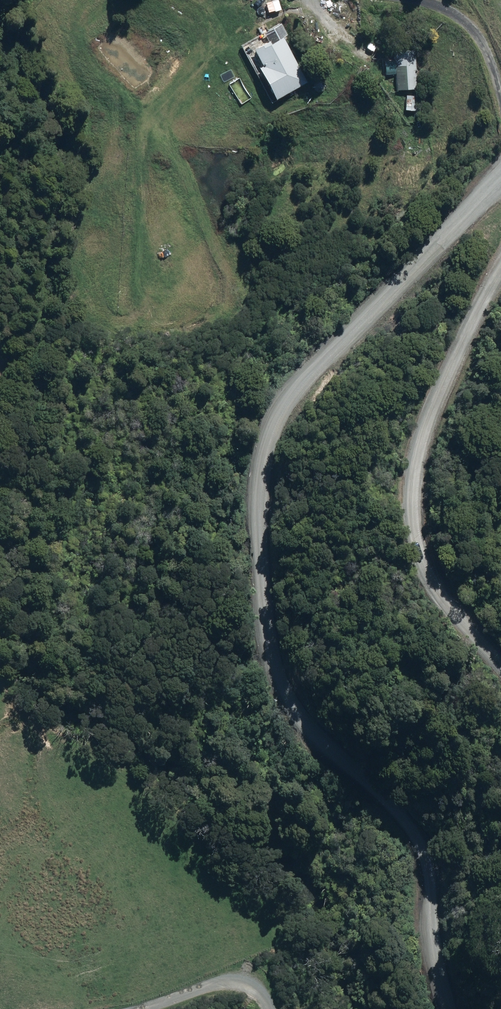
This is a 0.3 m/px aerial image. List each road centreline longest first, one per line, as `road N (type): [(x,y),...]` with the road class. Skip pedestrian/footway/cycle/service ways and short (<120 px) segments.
road 1 (unclassified): [(500,183),(285,401),(270,428),(257,499),(261,612),(278,680),(320,743),(398,815),(418,844),(430,874),(432,958),(447,1008)]
road 2 (unclassified): [(500,272),(437,401),(410,491),(422,559),(500,664)]

